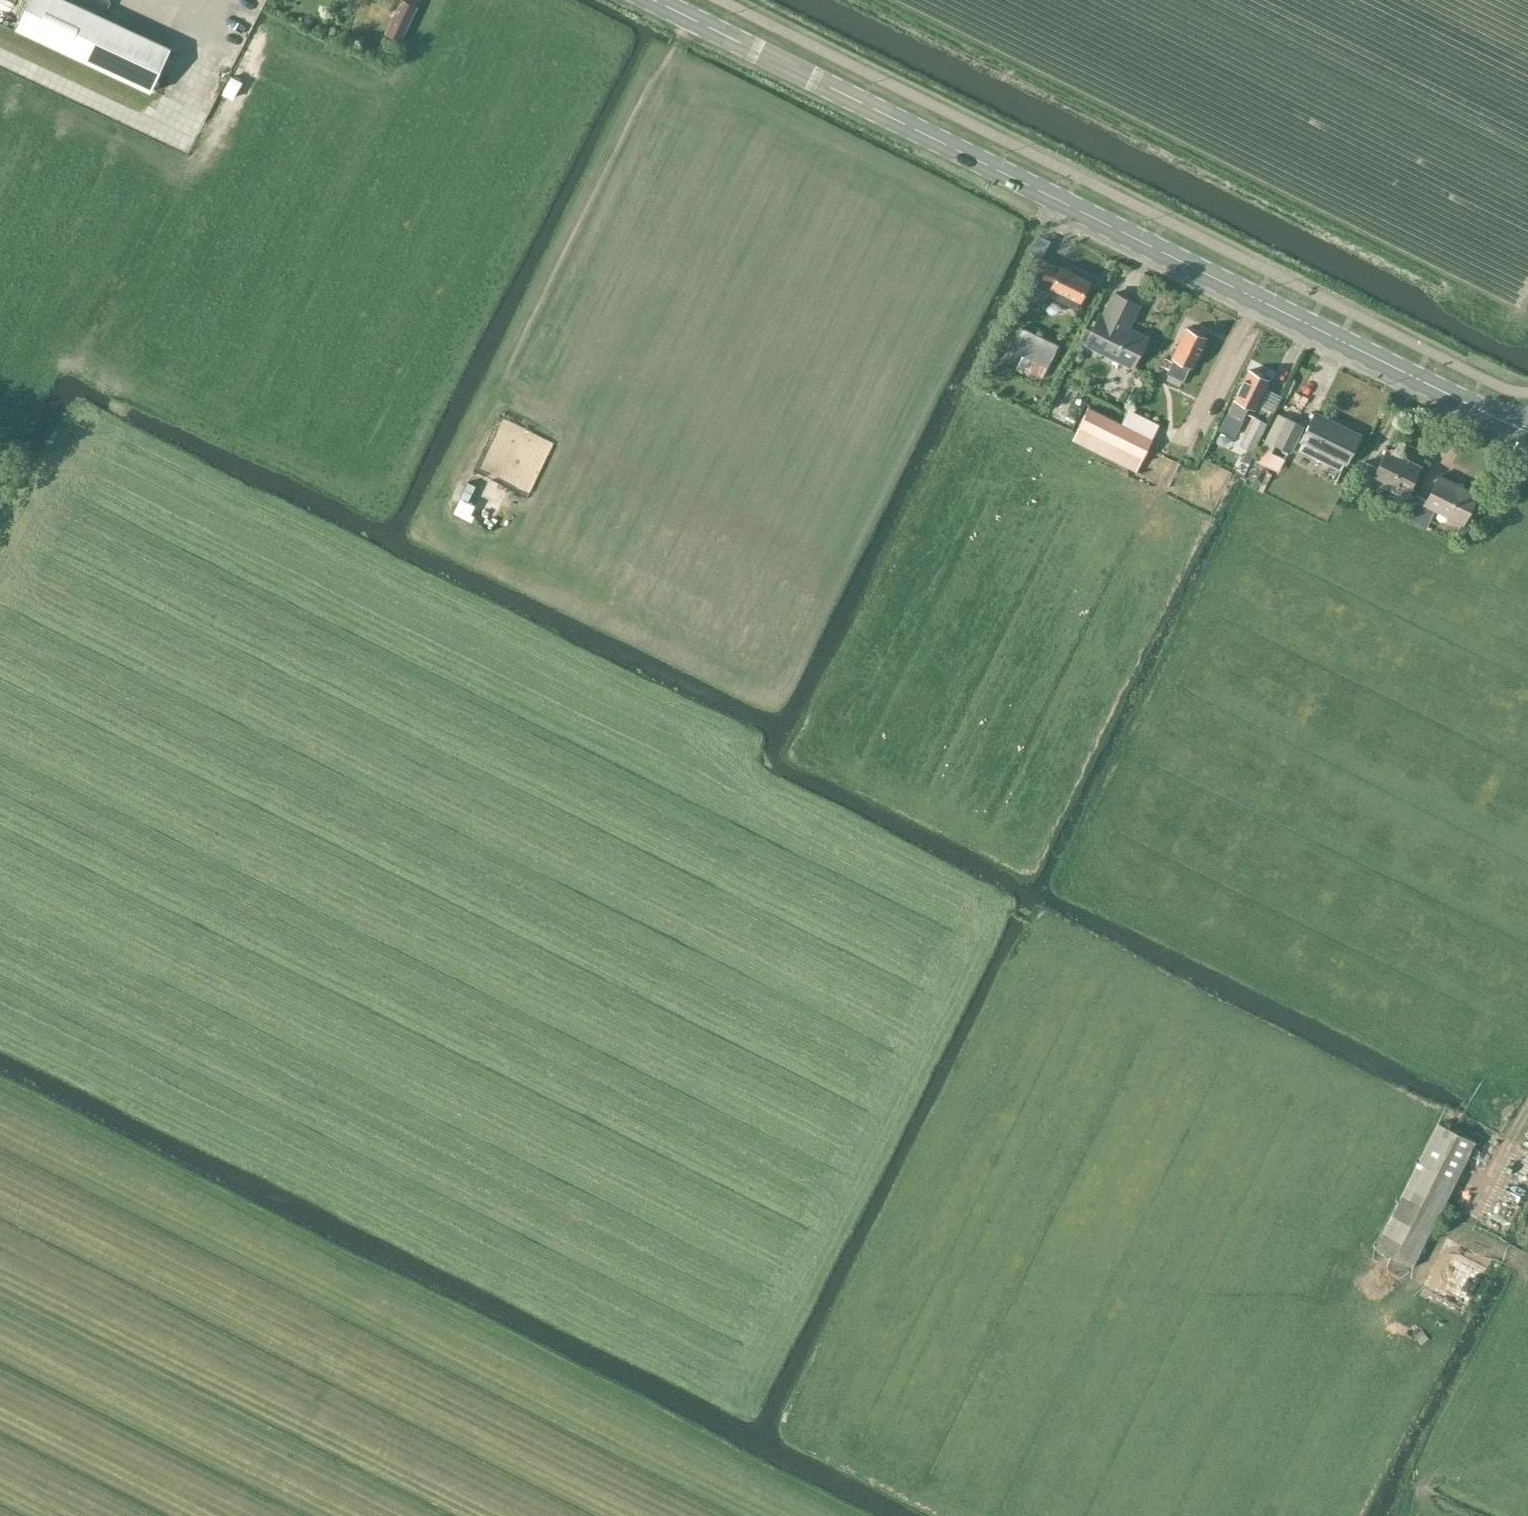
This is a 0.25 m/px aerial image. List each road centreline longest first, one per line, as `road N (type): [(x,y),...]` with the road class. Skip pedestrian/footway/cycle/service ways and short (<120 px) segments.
road 1 (secondary): [(1527,429),(652,0)]

